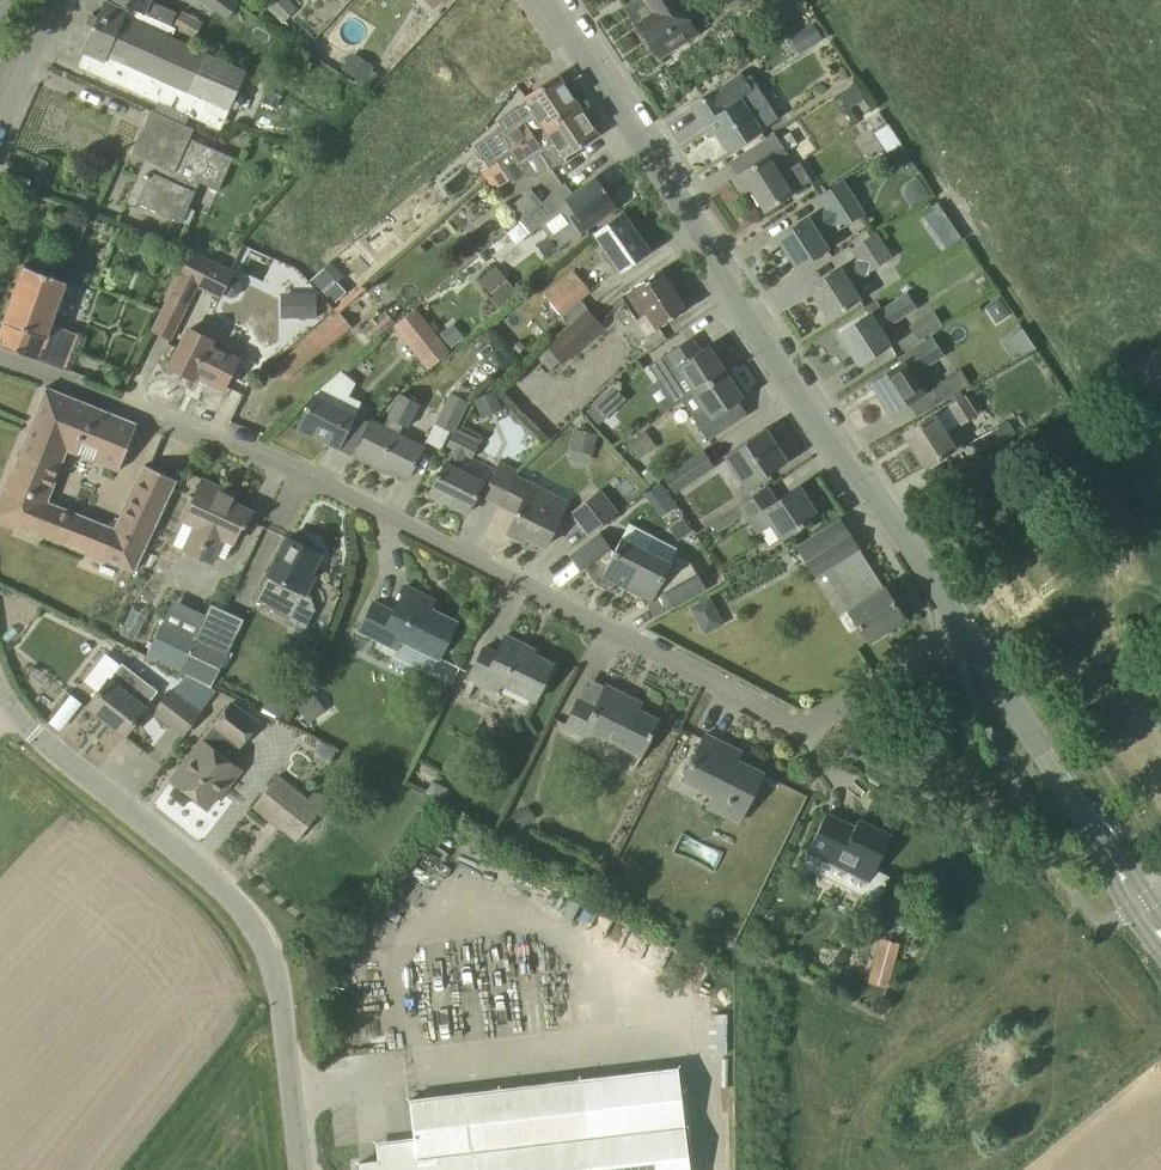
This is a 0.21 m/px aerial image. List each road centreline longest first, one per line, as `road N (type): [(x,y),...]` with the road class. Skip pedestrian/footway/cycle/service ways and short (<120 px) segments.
road 1 (residential): [(0,357),(167,412),(347,493),(797,724),(866,693),(963,628)]
road 2 (secondary): [(963,628),(872,486),(843,466),(544,0)]
road 3 (unclassified): [(295,1169),(266,955),(246,908),(219,876),(0,699)]
road 4 (secondary): [(1085,811),(963,628)]
road 5 (secondary): [(1085,811),(1130,911),(1160,941)]
road 6 (residential): [(61,0),(0,126)]
road 7 (secondary): [(1160,923),(1085,811)]

